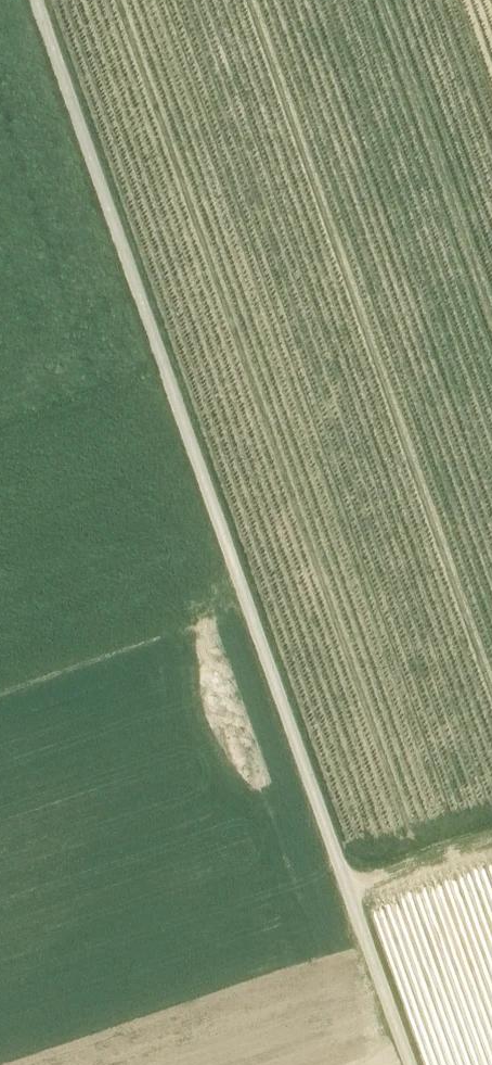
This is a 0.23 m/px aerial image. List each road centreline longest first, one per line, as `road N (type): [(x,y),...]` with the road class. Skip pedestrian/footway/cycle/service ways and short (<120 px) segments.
road 1 (track): [(30,0),(409,1064)]

